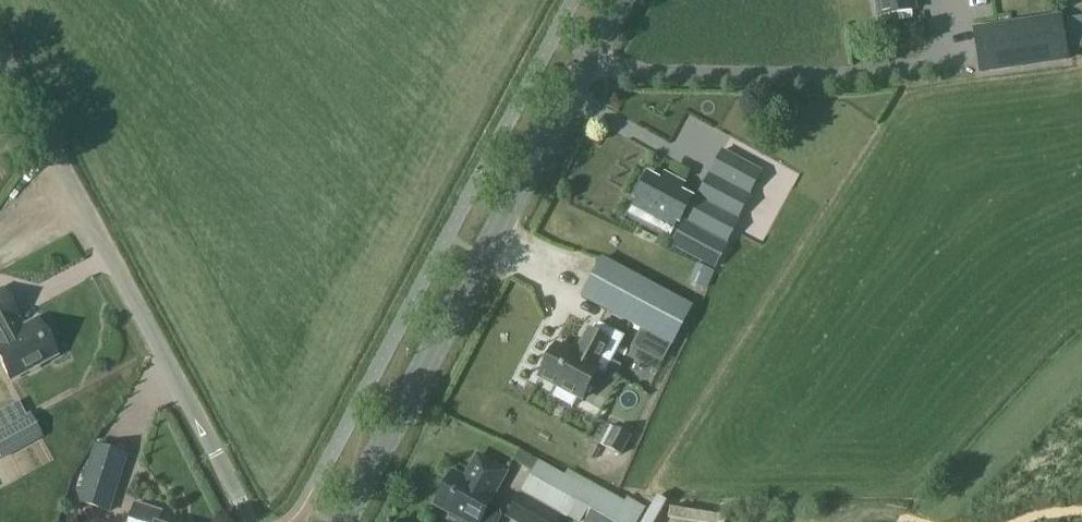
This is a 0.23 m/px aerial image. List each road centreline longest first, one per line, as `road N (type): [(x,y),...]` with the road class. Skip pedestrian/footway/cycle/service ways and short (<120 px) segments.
road 1 (secondary): [(345,521),(619,0)]
road 2 (unclassified): [(250,521),(0,57)]

